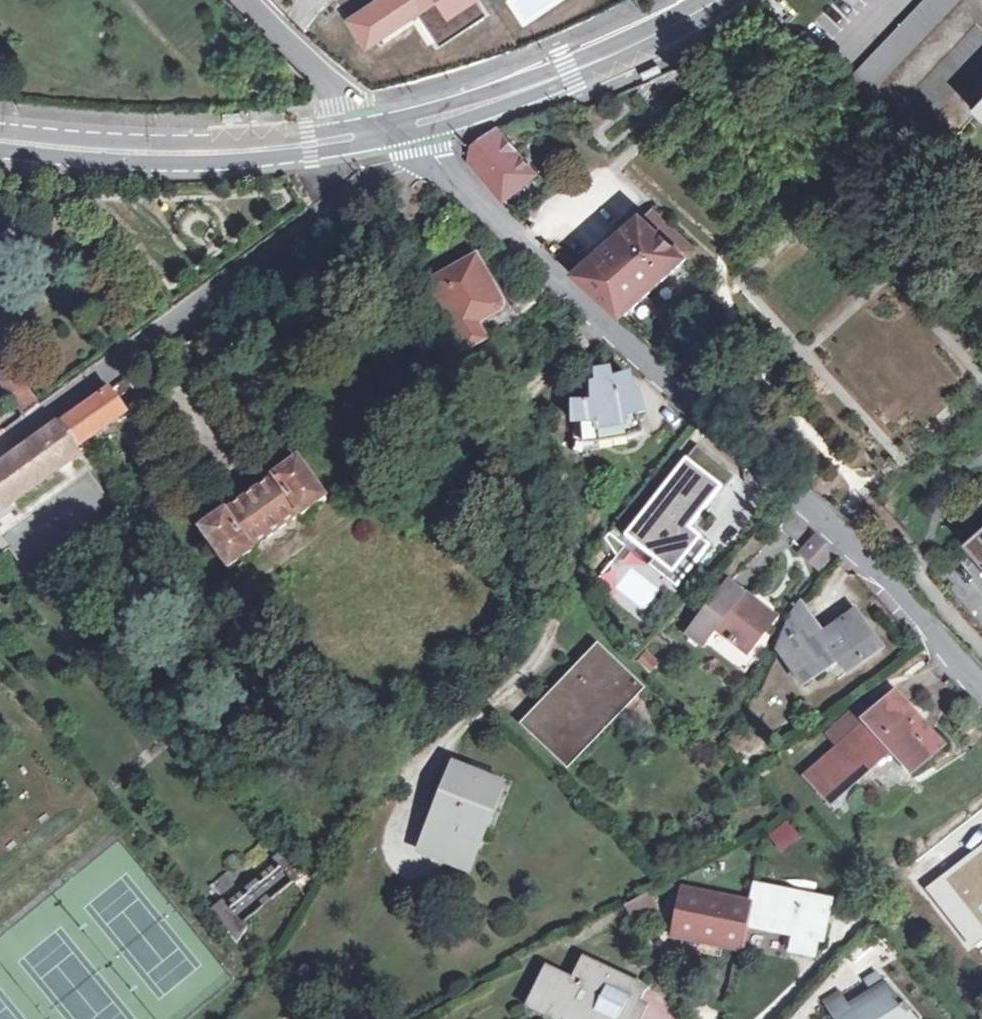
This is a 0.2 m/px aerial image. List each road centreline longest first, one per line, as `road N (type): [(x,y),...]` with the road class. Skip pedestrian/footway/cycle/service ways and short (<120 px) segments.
road 1 (residential): [(981,689),(753,447),(424,152)]
road 2 (residential): [(0,447),(139,356),(378,170),(424,152)]
road 3 (tertiary): [(0,147),(180,160),(416,130)]
road 4 (tertiary): [(347,126),(149,142),(0,128)]
road 5 (tertiary): [(416,130),(572,80),(664,38),(686,14)]
road 6 (tertiary): [(686,14),(562,65),(411,114)]
road 7 (residential): [(240,0),(331,89),(347,126)]

